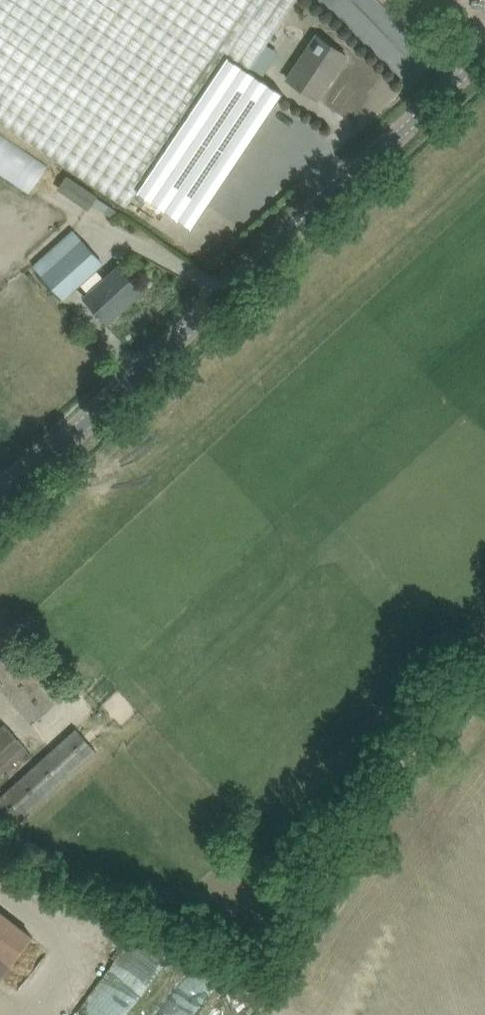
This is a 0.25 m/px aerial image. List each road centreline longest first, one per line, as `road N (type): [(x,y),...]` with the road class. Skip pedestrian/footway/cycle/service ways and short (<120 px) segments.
road 1 (tertiary): [(0,496),(484,51)]

